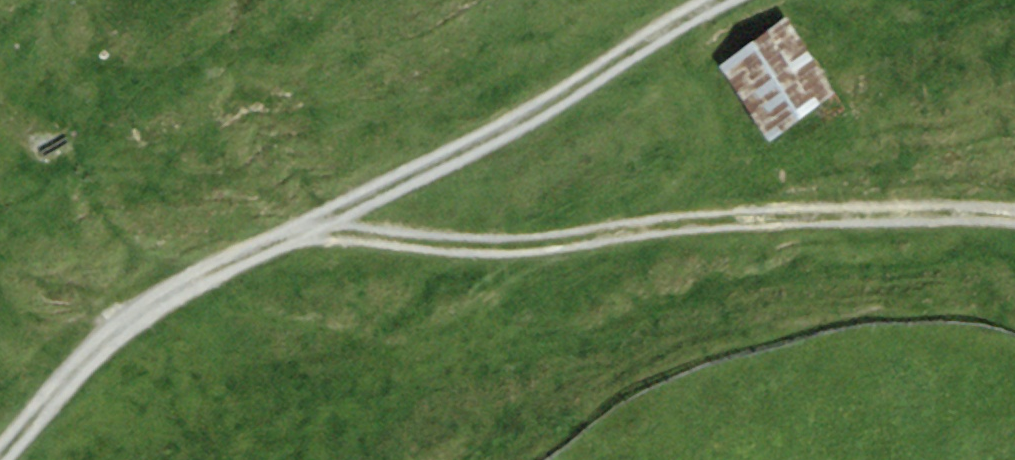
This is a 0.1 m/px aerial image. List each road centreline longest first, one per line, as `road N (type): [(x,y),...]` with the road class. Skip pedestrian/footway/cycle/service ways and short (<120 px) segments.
road 1 (track): [(0,452),(115,331),(201,270),(522,117),(703,0)]
road 2 (track): [(1014,208),(824,204),(495,247),(328,214)]

